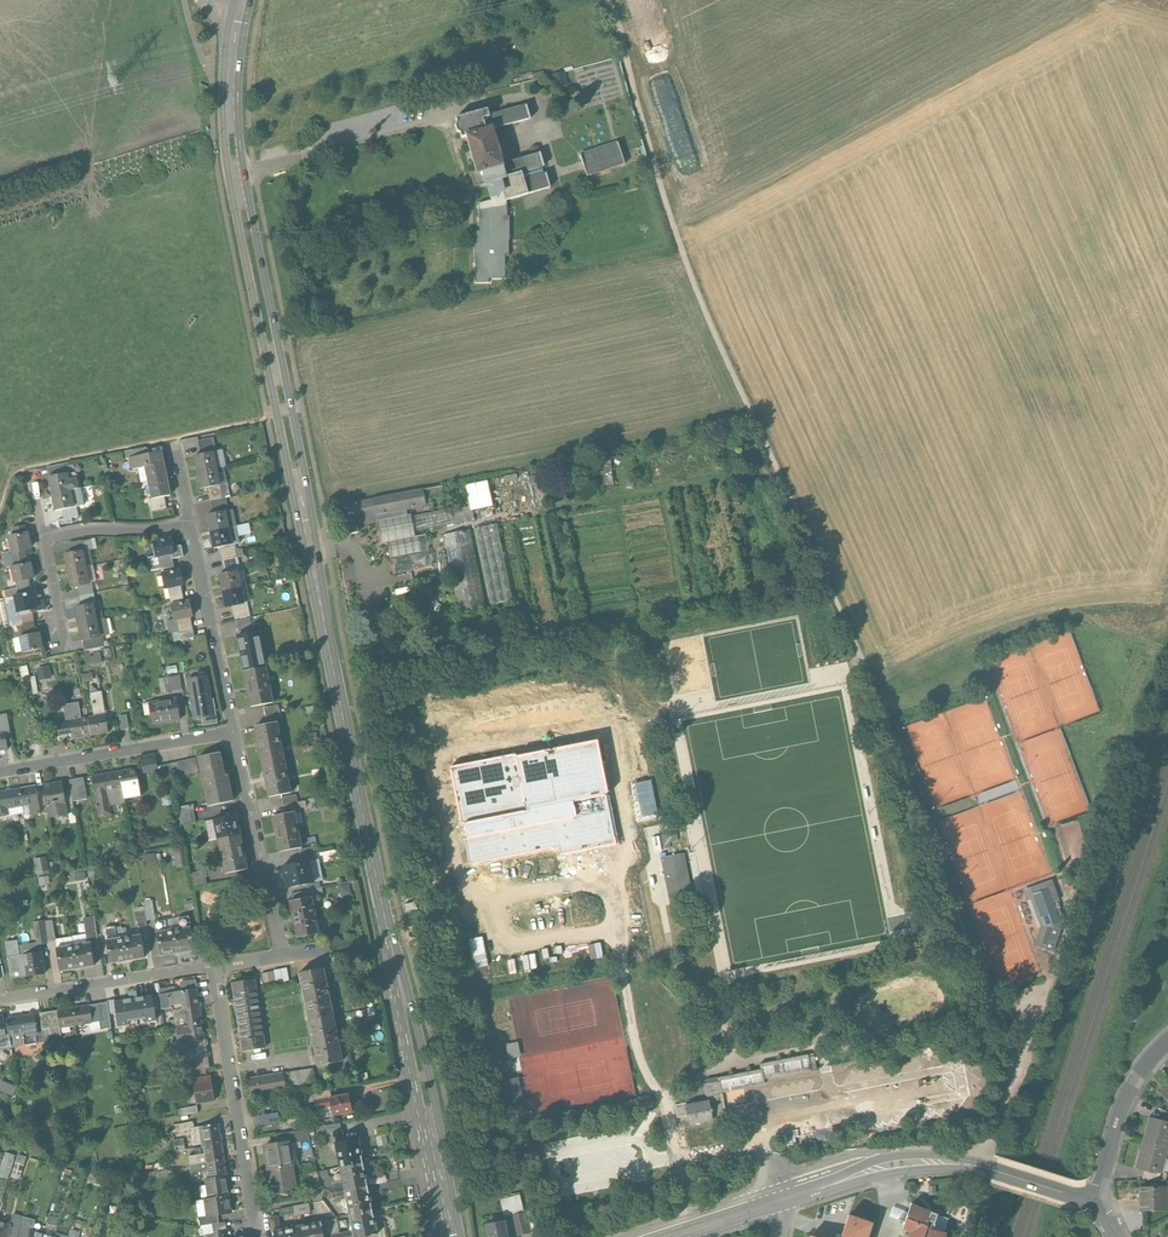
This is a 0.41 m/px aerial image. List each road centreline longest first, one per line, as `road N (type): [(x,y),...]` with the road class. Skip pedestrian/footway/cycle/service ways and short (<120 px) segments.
road 1 (primary): [(453,1236),(236,169),(230,96),(241,4)]
road 2 (track): [(1013,1075),(995,1007),(886,726),(678,242),(608,0)]
road 3 (residential): [(779,1197),(850,1173),(936,1162),(984,1168),(1092,1203)]
road 4 (residential): [(216,965),(262,1236)]
road 5 (residential): [(233,730),(0,769)]
road 6 (residential): [(283,958),(233,730)]
road 7 (residential): [(0,998),(216,965)]
road 8 (residential): [(233,730),(190,523)]
road 9 (residential): [(1092,1203),(1126,1094),(1167,1040)]
road 10 (residential): [(190,523),(43,538)]
road 11 (residential): [(657,1236),(779,1197)]

